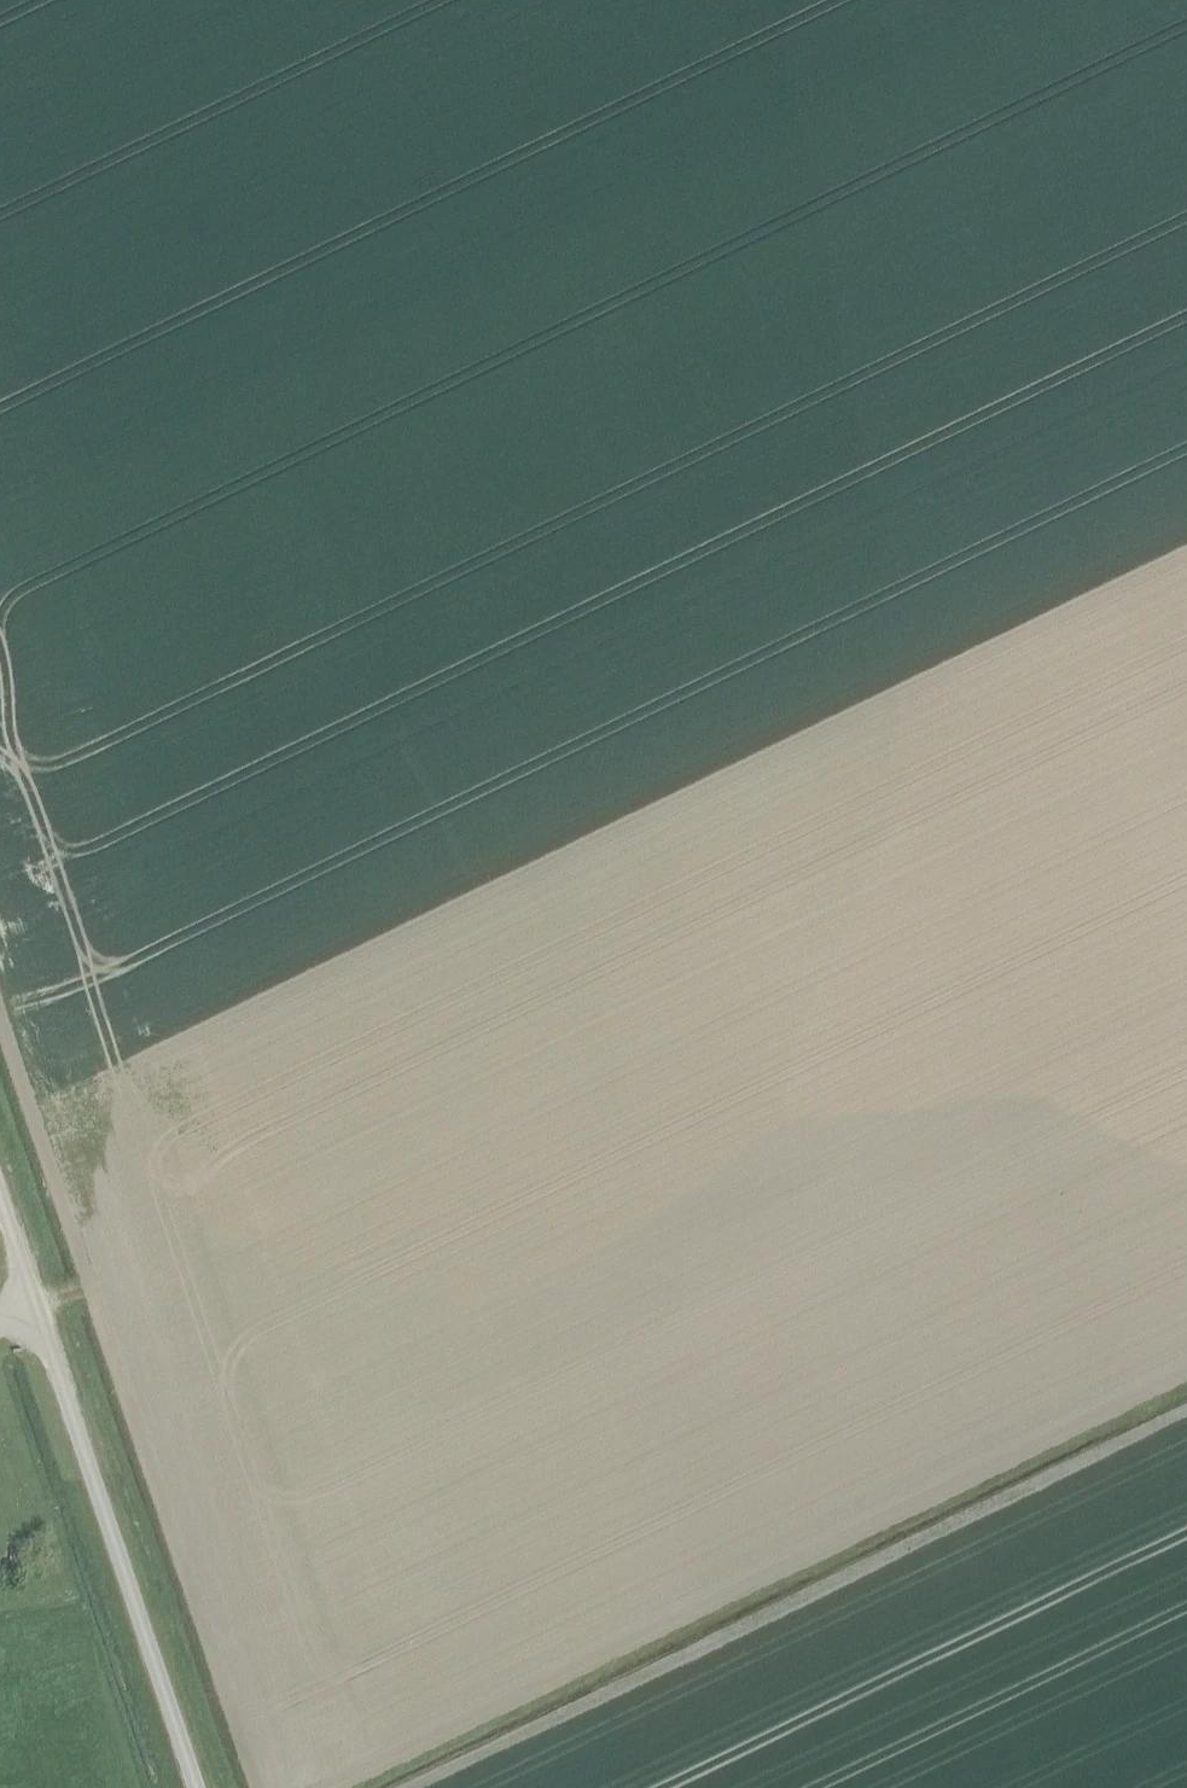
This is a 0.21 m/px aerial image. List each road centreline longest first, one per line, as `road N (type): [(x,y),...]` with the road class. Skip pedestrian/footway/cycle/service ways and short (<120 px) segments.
road 1 (unclassified): [(195,1787),(0,1198)]

